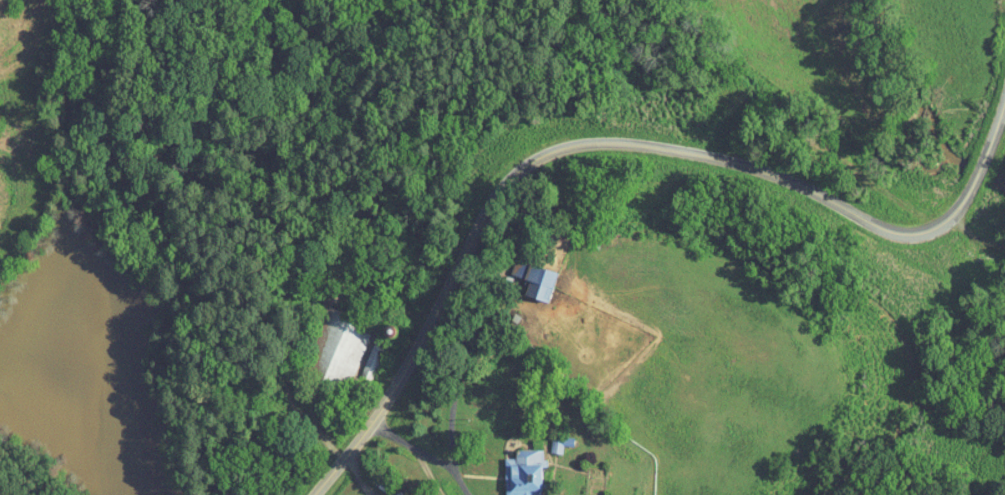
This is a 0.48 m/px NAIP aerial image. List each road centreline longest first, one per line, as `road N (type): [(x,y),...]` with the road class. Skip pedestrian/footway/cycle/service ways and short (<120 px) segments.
road 1 (residential): [(317,494),(406,360),(482,203),(519,163),(542,152),(611,141),(729,158),(969,266),(998,253),(1004,184)]

